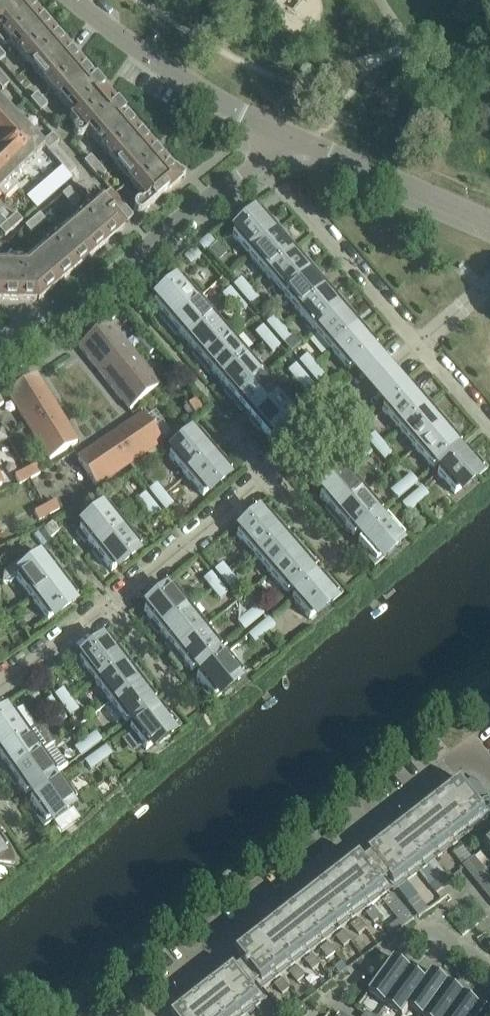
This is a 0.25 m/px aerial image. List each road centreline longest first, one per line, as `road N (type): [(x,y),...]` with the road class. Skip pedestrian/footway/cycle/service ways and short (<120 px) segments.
road 1 (residential): [(0,684),(112,604),(489,278)]
road 2 (residential): [(123,1015),(449,762),(471,758),(489,769)]
road 3 (residential): [(298,139),(192,209),(73,310),(0,358)]
road 4 (unclassified): [(298,139),(167,70),(74,0)]
road 5 (unclassified): [(489,219),(298,139)]

